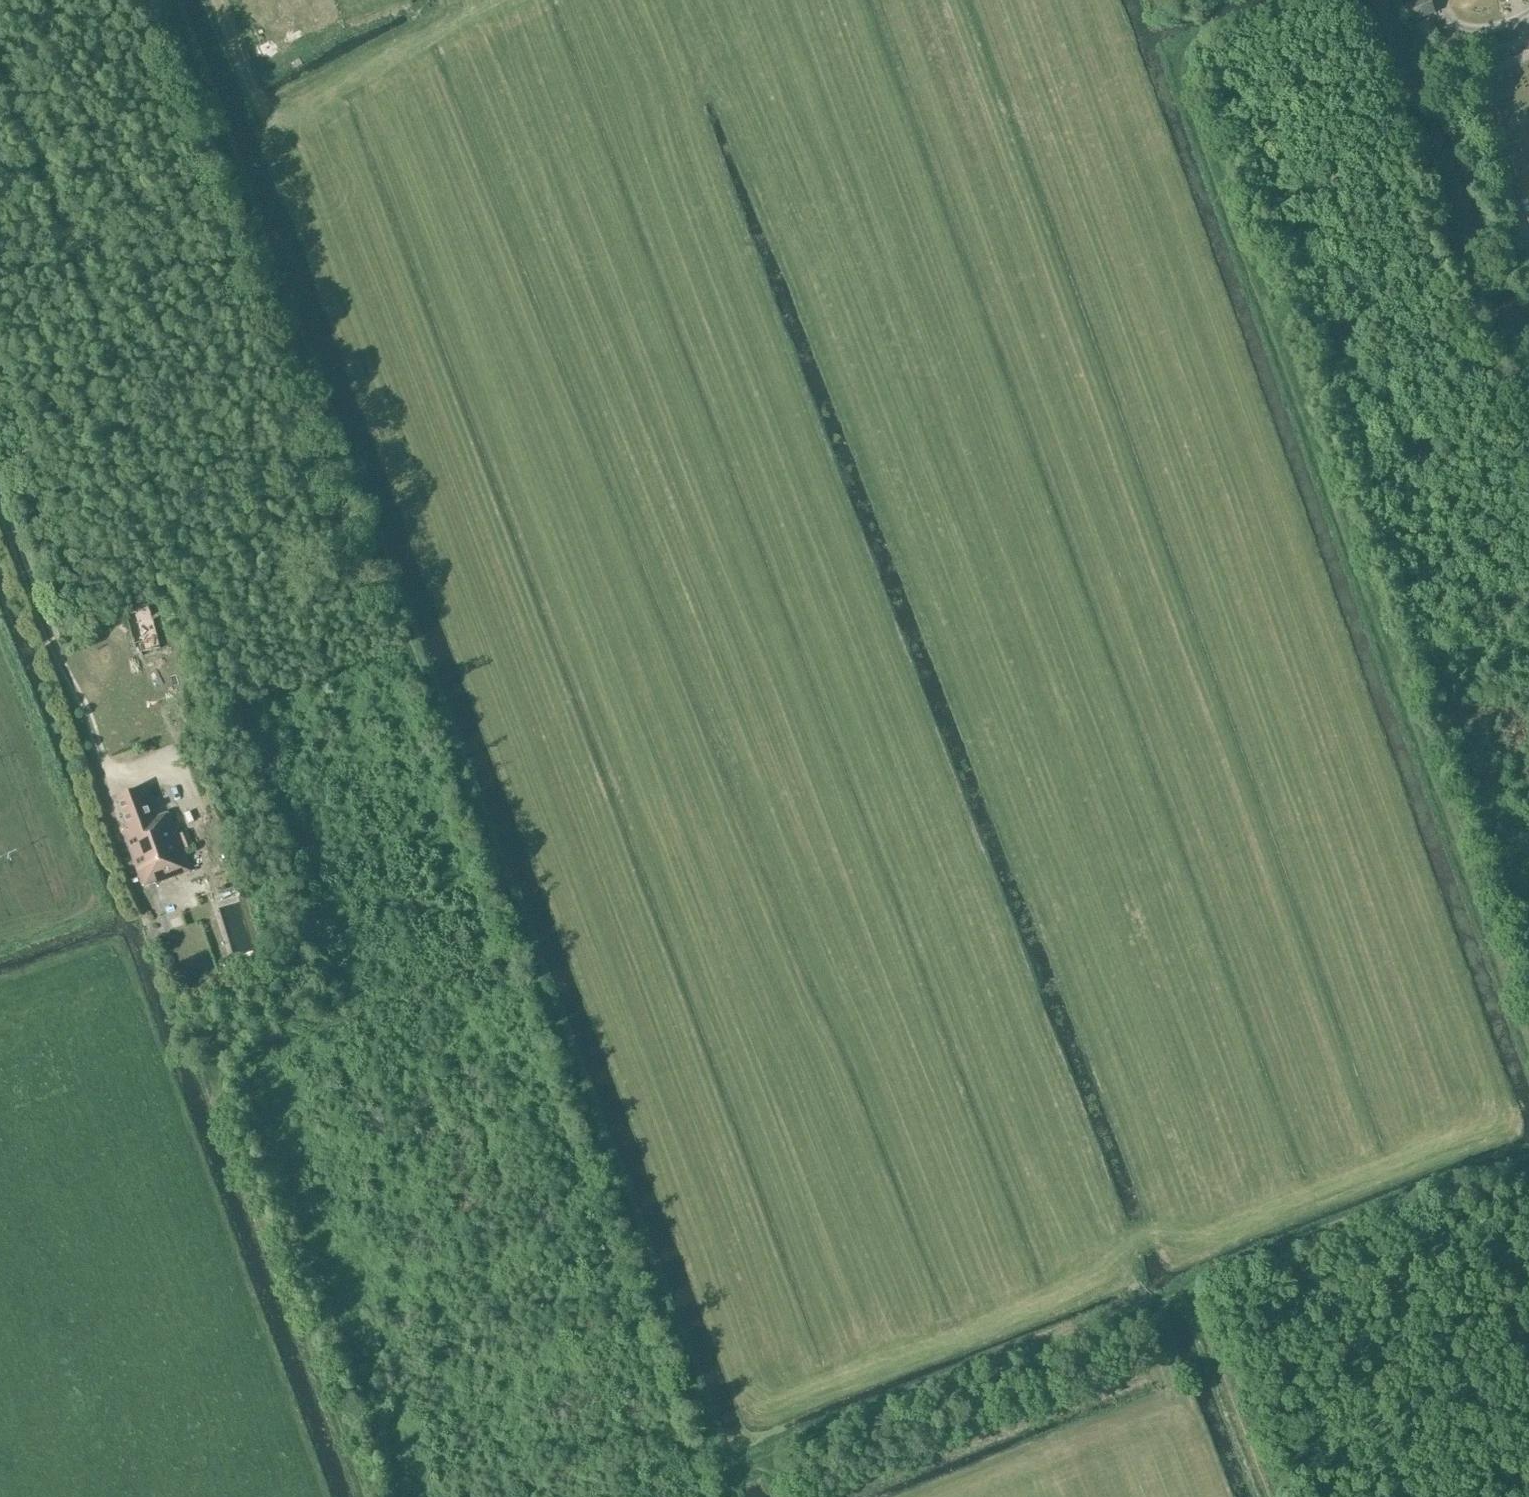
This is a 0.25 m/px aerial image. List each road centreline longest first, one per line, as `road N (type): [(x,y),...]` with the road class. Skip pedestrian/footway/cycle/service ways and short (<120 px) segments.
road 1 (track): [(0,477),(96,743),(109,768),(129,777)]

